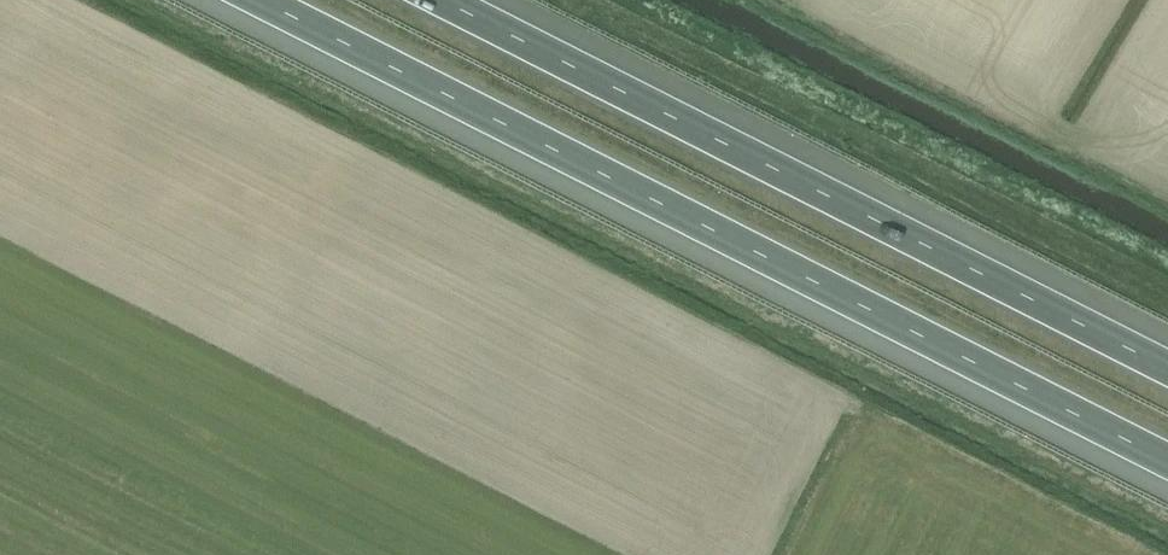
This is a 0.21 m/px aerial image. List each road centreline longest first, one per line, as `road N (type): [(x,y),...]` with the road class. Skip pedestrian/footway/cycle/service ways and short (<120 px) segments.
road 1 (motorway): [(246,0),(1167,465)]
road 2 (motorway): [(1167,359),(454,0)]

